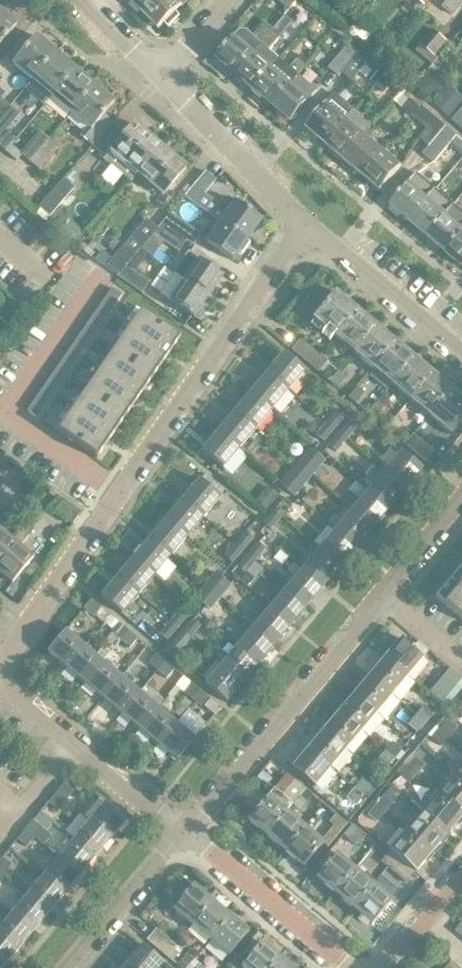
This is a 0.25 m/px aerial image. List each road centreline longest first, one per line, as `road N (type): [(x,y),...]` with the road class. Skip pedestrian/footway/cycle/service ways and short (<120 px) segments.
road 1 (residential): [(0,671),(307,225)]
road 2 (residential): [(181,829),(262,748),(461,509)]
road 3 (residential): [(181,829),(0,682)]
road 4 (residential): [(346,967),(181,829)]
road 5 (residential): [(307,225),(161,79)]
road 6 (residential): [(461,356),(307,225)]
road 7 (residential): [(74,967),(181,829)]
road 8 (residential): [(378,967),(461,877)]

